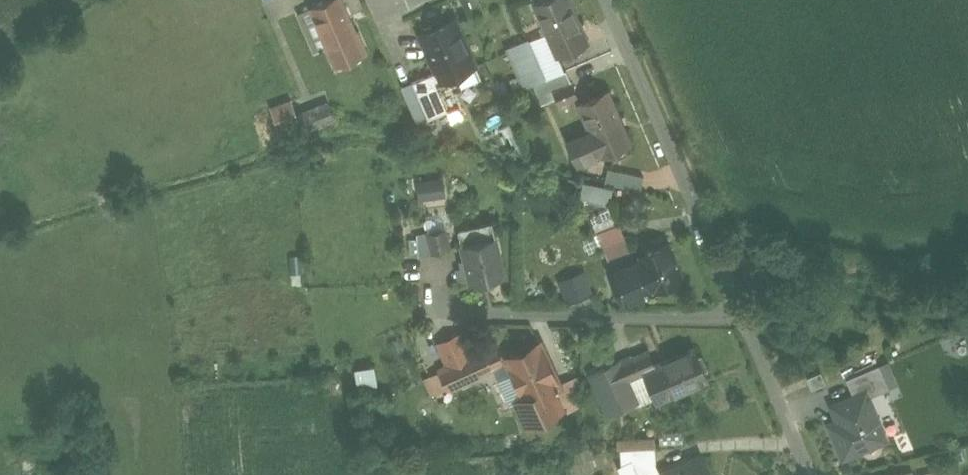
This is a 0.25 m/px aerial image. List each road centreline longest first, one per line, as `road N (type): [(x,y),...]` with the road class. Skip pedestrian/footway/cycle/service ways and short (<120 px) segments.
road 1 (residential): [(746,313),(610,0)]
road 2 (residential): [(746,313),(725,322),(457,316),(450,308)]
road 3 (residential): [(816,474),(746,313)]

